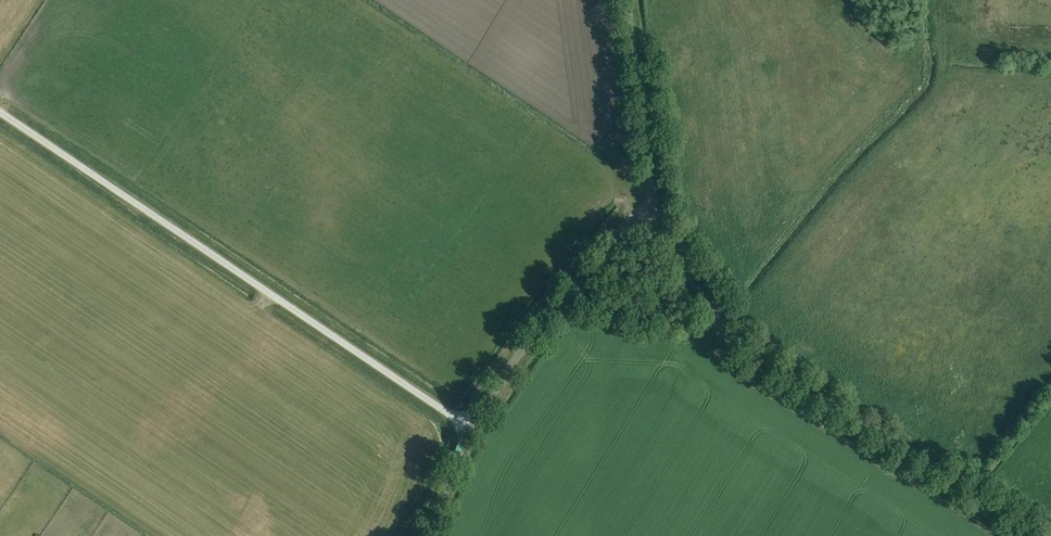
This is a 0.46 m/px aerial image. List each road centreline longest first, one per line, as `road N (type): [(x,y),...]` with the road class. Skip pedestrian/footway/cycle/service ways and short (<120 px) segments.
road 1 (unclassified): [(470,427),(0,111)]
road 2 (unclassified): [(1049,535),(755,353),(672,252),(655,202)]
road 3 (unclassified): [(470,427),(559,304),(655,202)]
road 4 (unclassified): [(655,202),(627,0)]

